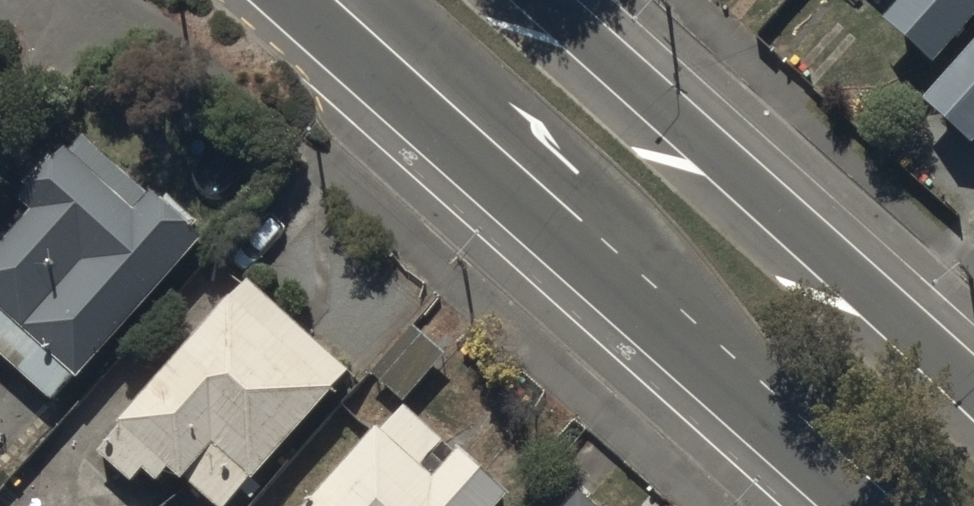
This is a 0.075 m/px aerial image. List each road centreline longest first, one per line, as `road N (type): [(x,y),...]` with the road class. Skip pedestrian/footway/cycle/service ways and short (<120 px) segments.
road 1 (secondary): [(525,0),(973,391)]
road 2 (secondary): [(702,366),(293,0)]
road 3 (residential): [(702,366),(630,213),(394,0)]
road 4 (secondary): [(859,505),(702,366)]

